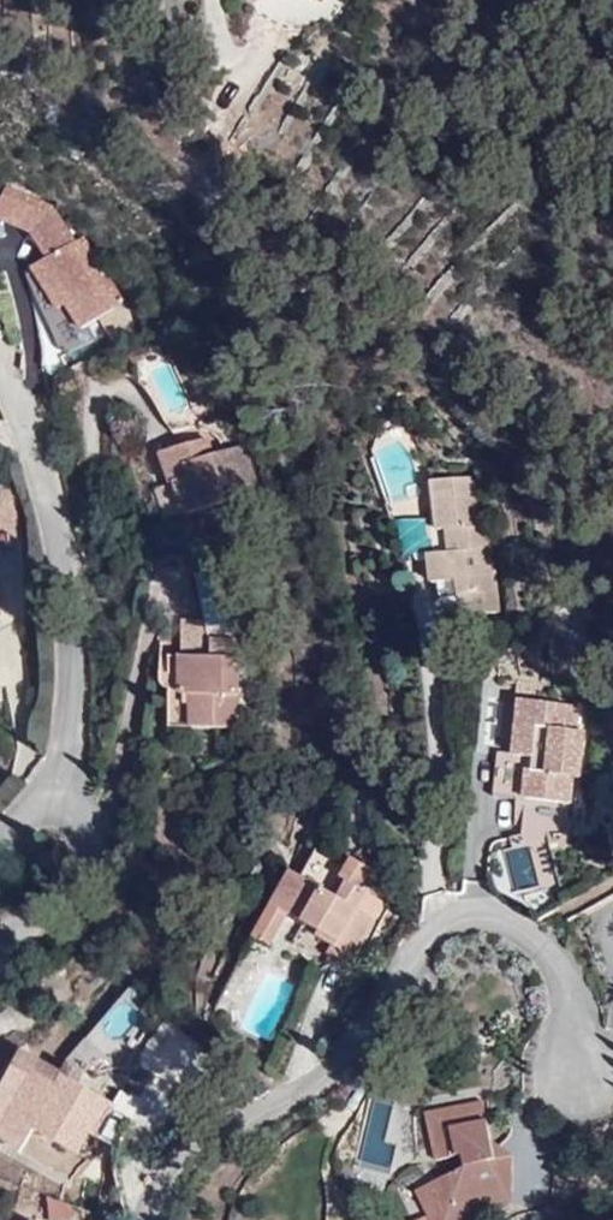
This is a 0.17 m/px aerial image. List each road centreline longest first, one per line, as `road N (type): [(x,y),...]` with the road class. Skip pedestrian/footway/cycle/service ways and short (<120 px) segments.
road 1 (residential): [(0,849),(75,782),(76,634),(30,420),(0,355)]

